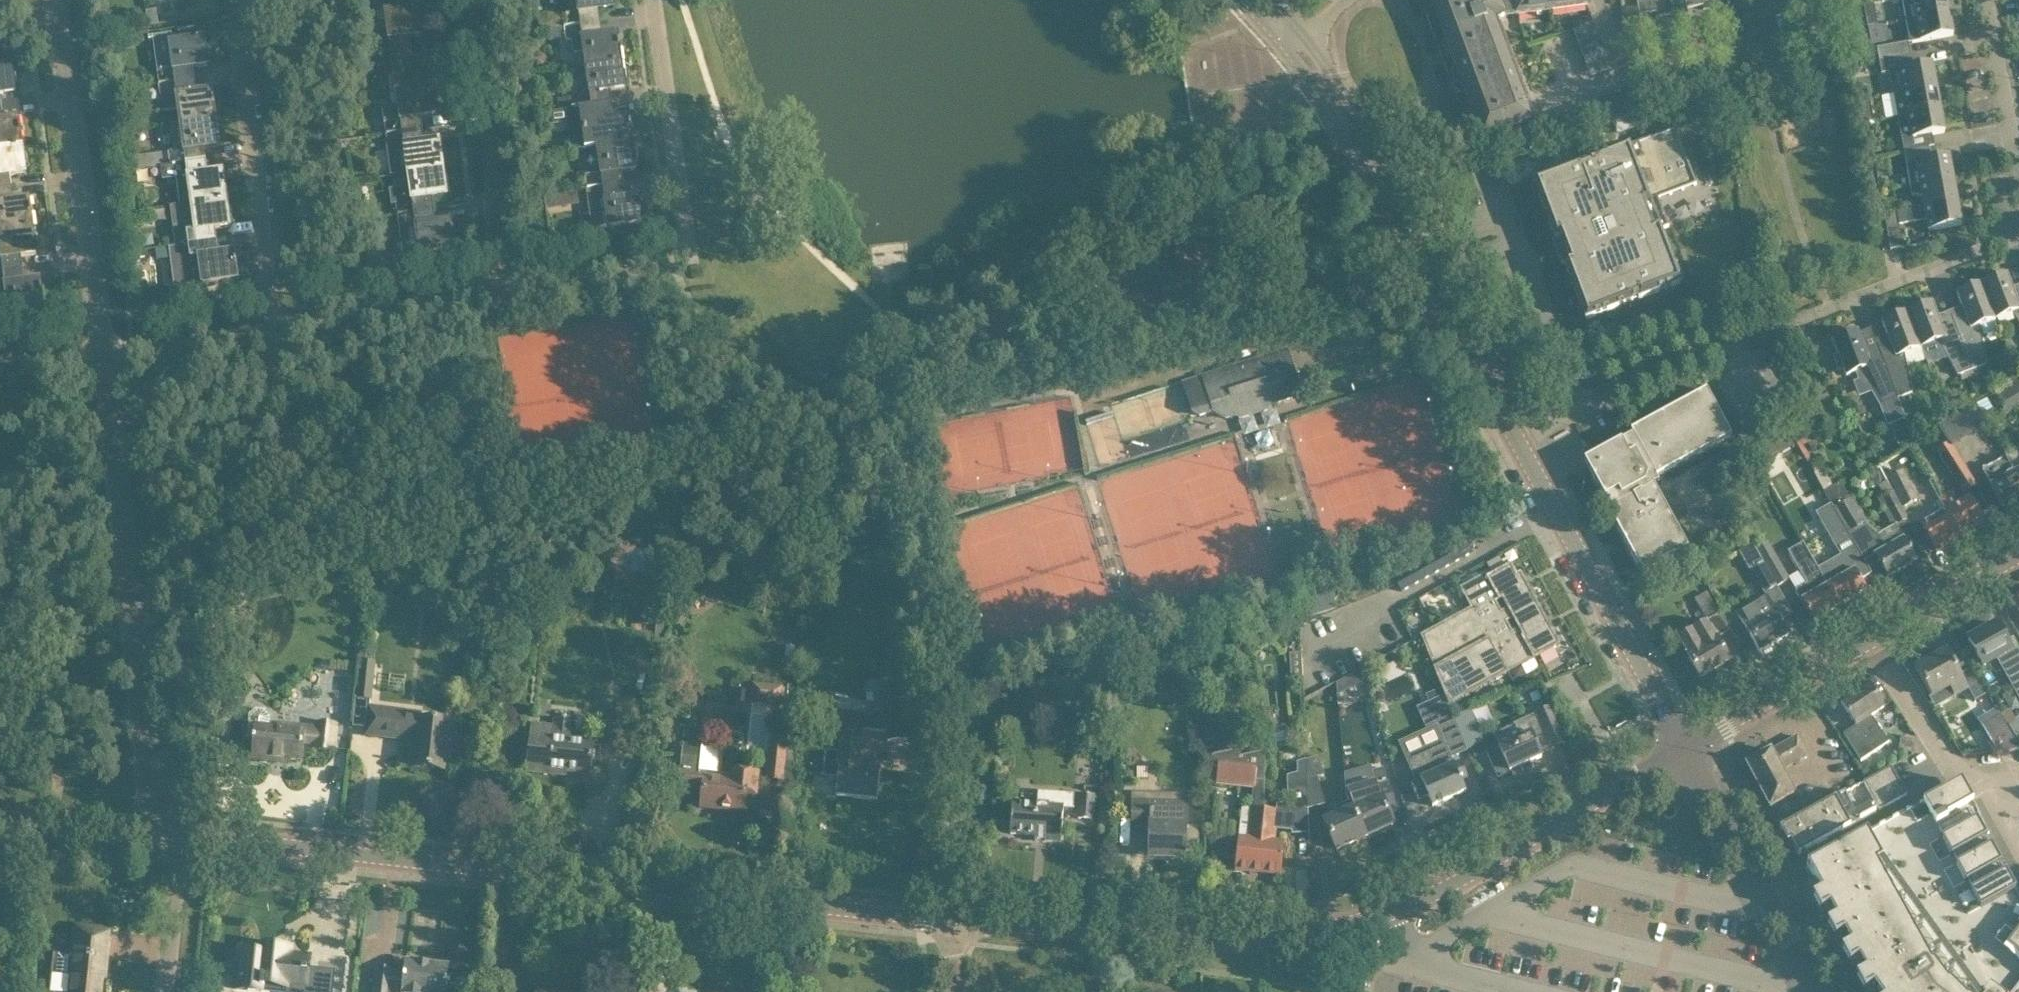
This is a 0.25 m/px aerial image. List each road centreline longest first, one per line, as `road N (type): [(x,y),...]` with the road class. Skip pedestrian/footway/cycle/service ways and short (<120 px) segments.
road 1 (tertiary): [(955,919),(179,834)]
road 2 (tertiary): [(1686,749),(1465,878),(1329,929),(1197,940),(955,919)]
road 3 (residential): [(1518,441),(2018,239)]
road 4 (residential): [(506,302),(700,285),(653,0)]
road 5 (residential): [(1518,441),(1347,131),(1274,29)]
road 6 (residential): [(147,830),(103,360)]
road 7 (tertiary): [(1686,749),(2018,558)]
road 8 (residential): [(103,360),(56,0)]
road 9 (residential): [(1686,749),(1518,441)]
road 10 (residential): [(264,339),(233,37)]
road 11 (residential): [(506,302),(481,0)]
road 12 (residential): [(1817,991),(1686,749)]
road 13 (residential): [(264,339),(506,302)]
road 14 (residential): [(2018,177),(1990,0)]
road 15 (residential): [(103,360),(264,339)]
road 16 (residential): [(163,991),(179,834)]
road 17 (tertiary): [(147,830),(0,812)]

